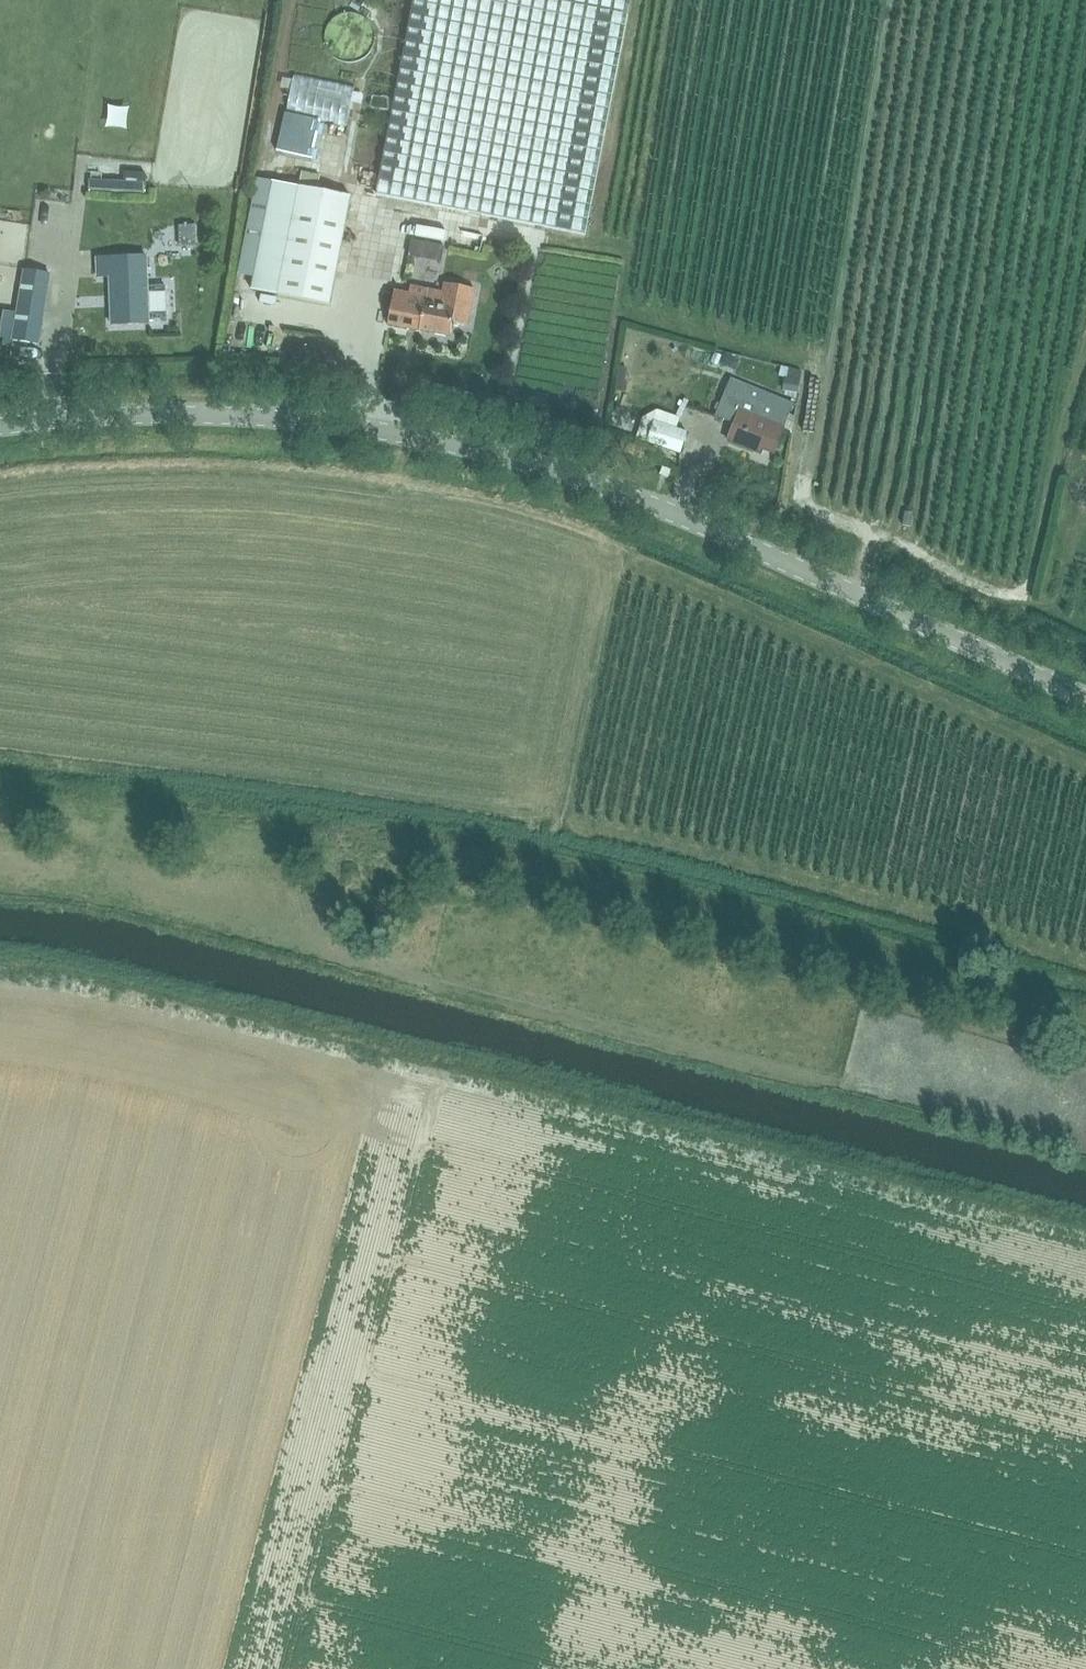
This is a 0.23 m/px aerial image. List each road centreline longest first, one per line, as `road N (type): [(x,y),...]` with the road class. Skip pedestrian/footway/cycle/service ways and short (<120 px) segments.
road 1 (tertiary): [(1085,702),(642,502),(516,463),(360,429),(200,413),(0,426)]

